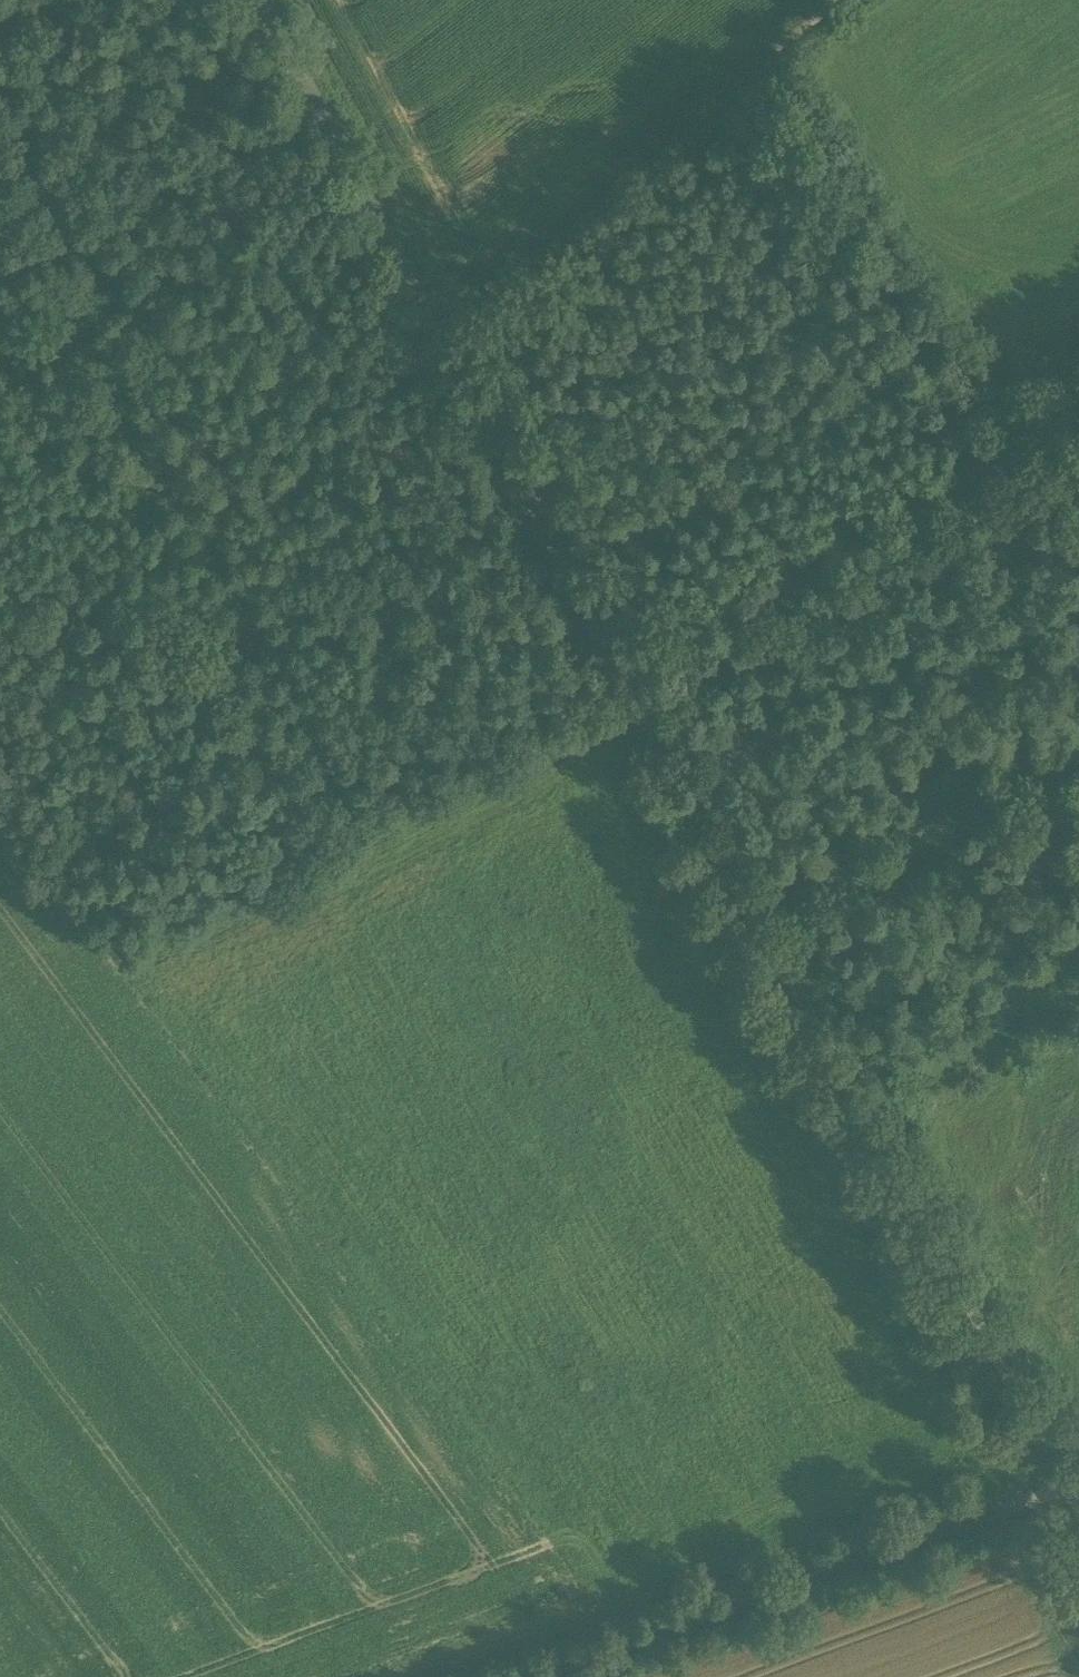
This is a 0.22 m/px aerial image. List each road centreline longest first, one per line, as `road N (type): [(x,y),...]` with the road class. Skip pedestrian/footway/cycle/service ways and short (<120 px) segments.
road 1 (unclassified): [(622,649),(1078,1511)]
road 2 (unclassified): [(253,0),(475,408),(622,649)]
road 3 (track): [(1063,1481),(535,1676)]
road 4 (unclassified): [(622,649),(1078,402)]

